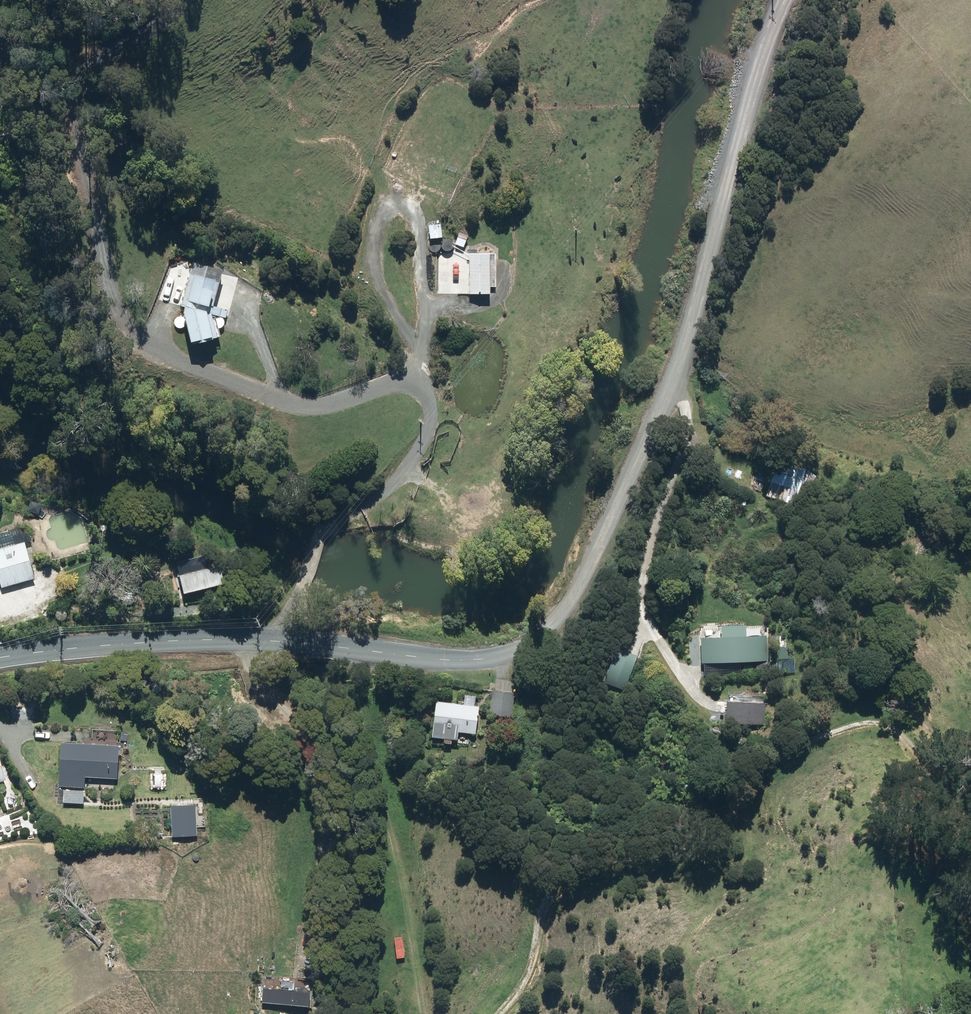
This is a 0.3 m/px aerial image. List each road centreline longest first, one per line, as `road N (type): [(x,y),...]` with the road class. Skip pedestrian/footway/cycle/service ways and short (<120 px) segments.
road 1 (tertiary): [(0,658),(123,639),(272,642),(420,657),(532,650),(574,609),(689,353),(748,105),(787,0)]
road 2 (track): [(506,1013),(552,913),(597,872),(675,856),(719,830),(738,793),(643,585),(656,496),(691,434),(688,413),(670,392)]

